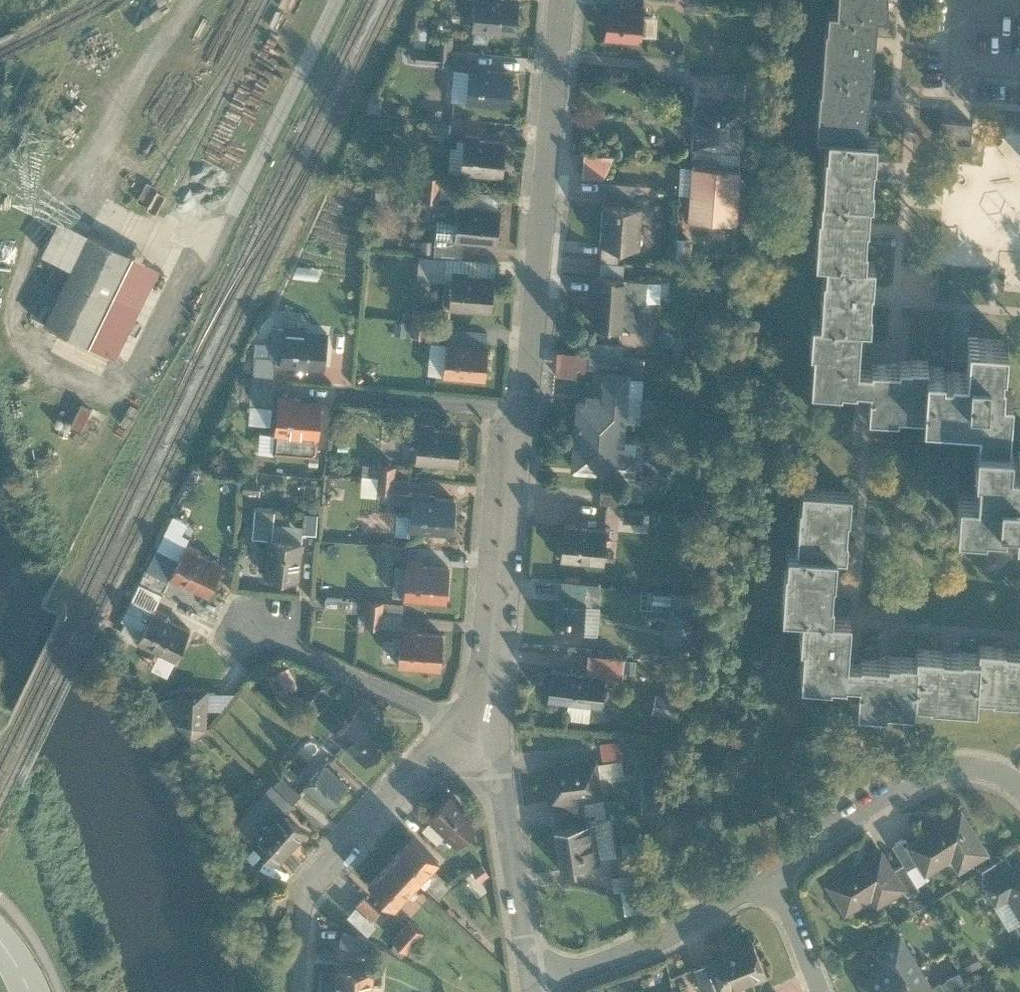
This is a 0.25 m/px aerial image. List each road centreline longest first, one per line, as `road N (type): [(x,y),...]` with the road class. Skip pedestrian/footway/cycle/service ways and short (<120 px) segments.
road 1 (residential): [(481,733),(556,0)]
road 2 (residential): [(481,733),(423,774),(315,887),(305,906),(298,991)]
road 3 (residential): [(768,872),(929,775),(967,768),(1019,785)]
road 4 (residential): [(528,984),(628,952),(768,872)]
road 5 (residential): [(528,984),(481,733)]
road 6 (residential): [(768,872),(815,991)]

